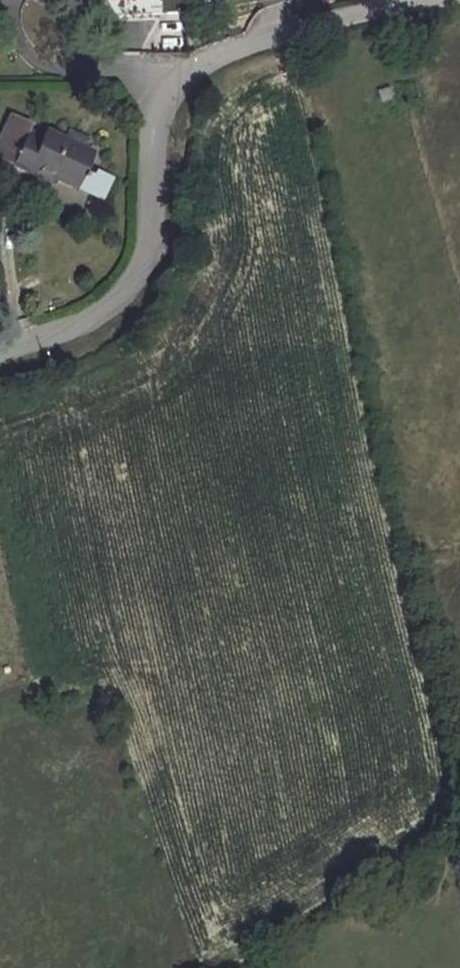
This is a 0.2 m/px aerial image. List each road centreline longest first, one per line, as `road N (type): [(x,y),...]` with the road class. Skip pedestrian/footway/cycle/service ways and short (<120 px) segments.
road 1 (unclassified): [(0,353),(111,308),(148,258),(154,116),(195,66),(277,36),(424,0)]

